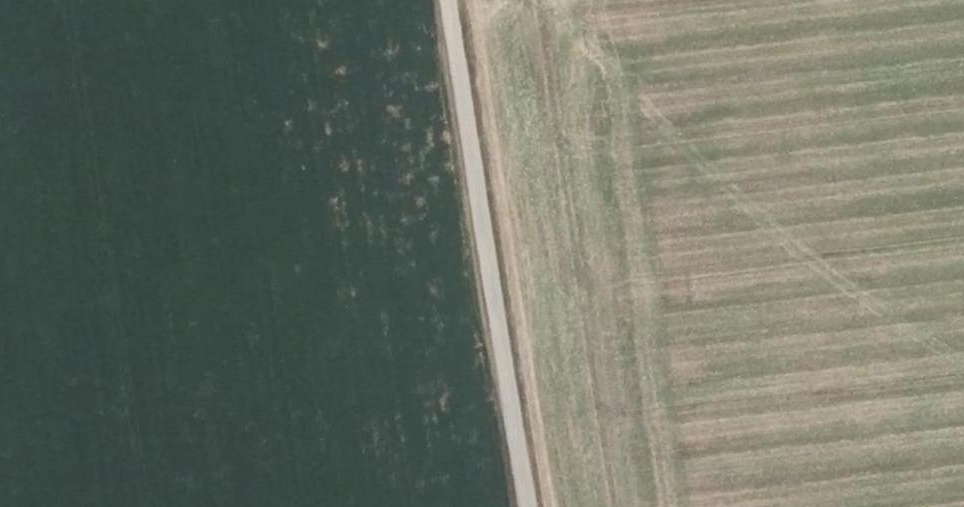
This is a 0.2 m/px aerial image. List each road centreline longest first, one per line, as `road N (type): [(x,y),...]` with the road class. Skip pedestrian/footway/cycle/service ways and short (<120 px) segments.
road 1 (track): [(447,0),(527,506)]

